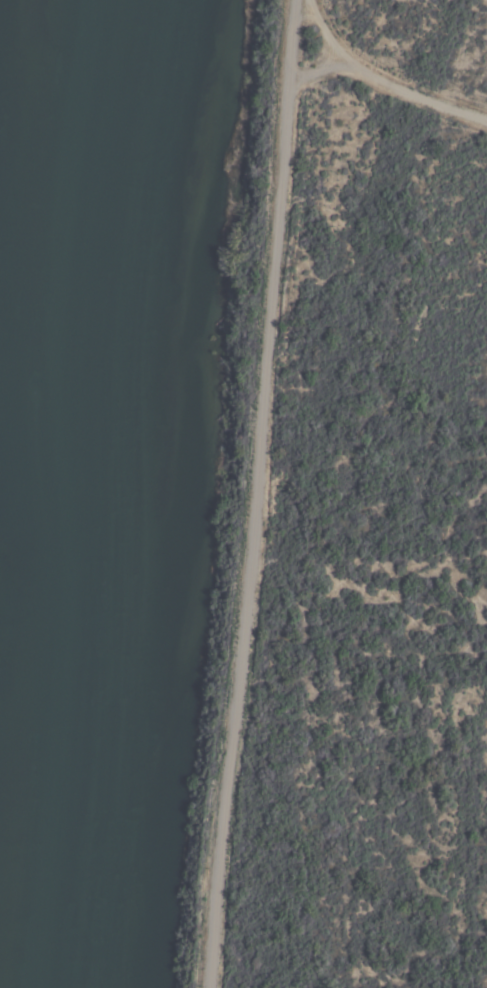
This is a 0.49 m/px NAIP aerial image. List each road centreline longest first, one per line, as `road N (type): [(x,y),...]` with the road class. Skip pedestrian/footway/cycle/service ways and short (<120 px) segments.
road 1 (residential): [(486,118),(376,82),(342,59),(304,0)]

